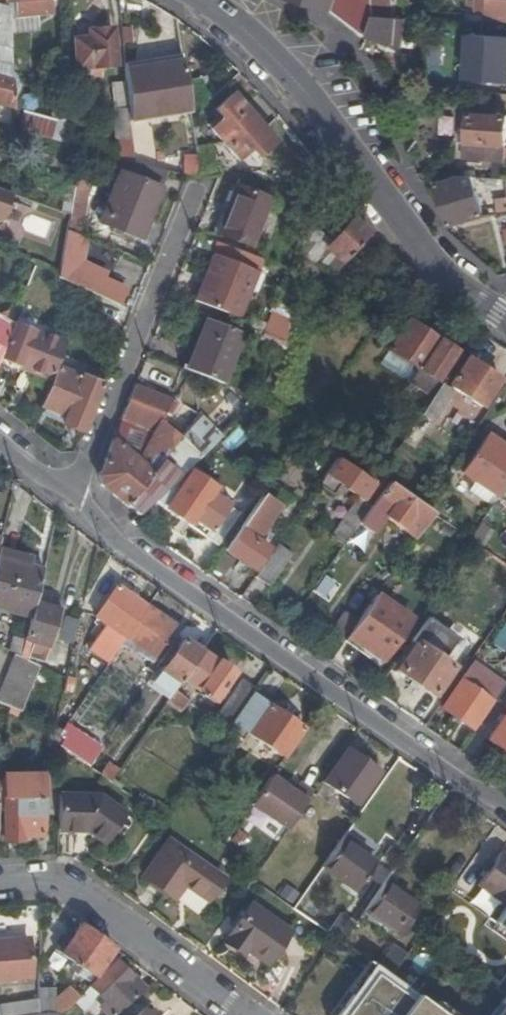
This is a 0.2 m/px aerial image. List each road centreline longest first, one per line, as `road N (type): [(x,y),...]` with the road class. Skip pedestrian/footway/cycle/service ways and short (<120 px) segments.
road 1 (residential): [(505,807),(68,497)]
road 2 (tertiary): [(207,0),(287,76),(415,240),(505,318)]
road 3 (residential): [(196,196),(68,497)]
road 4 (residential): [(0,882),(57,878),(240,1014)]

